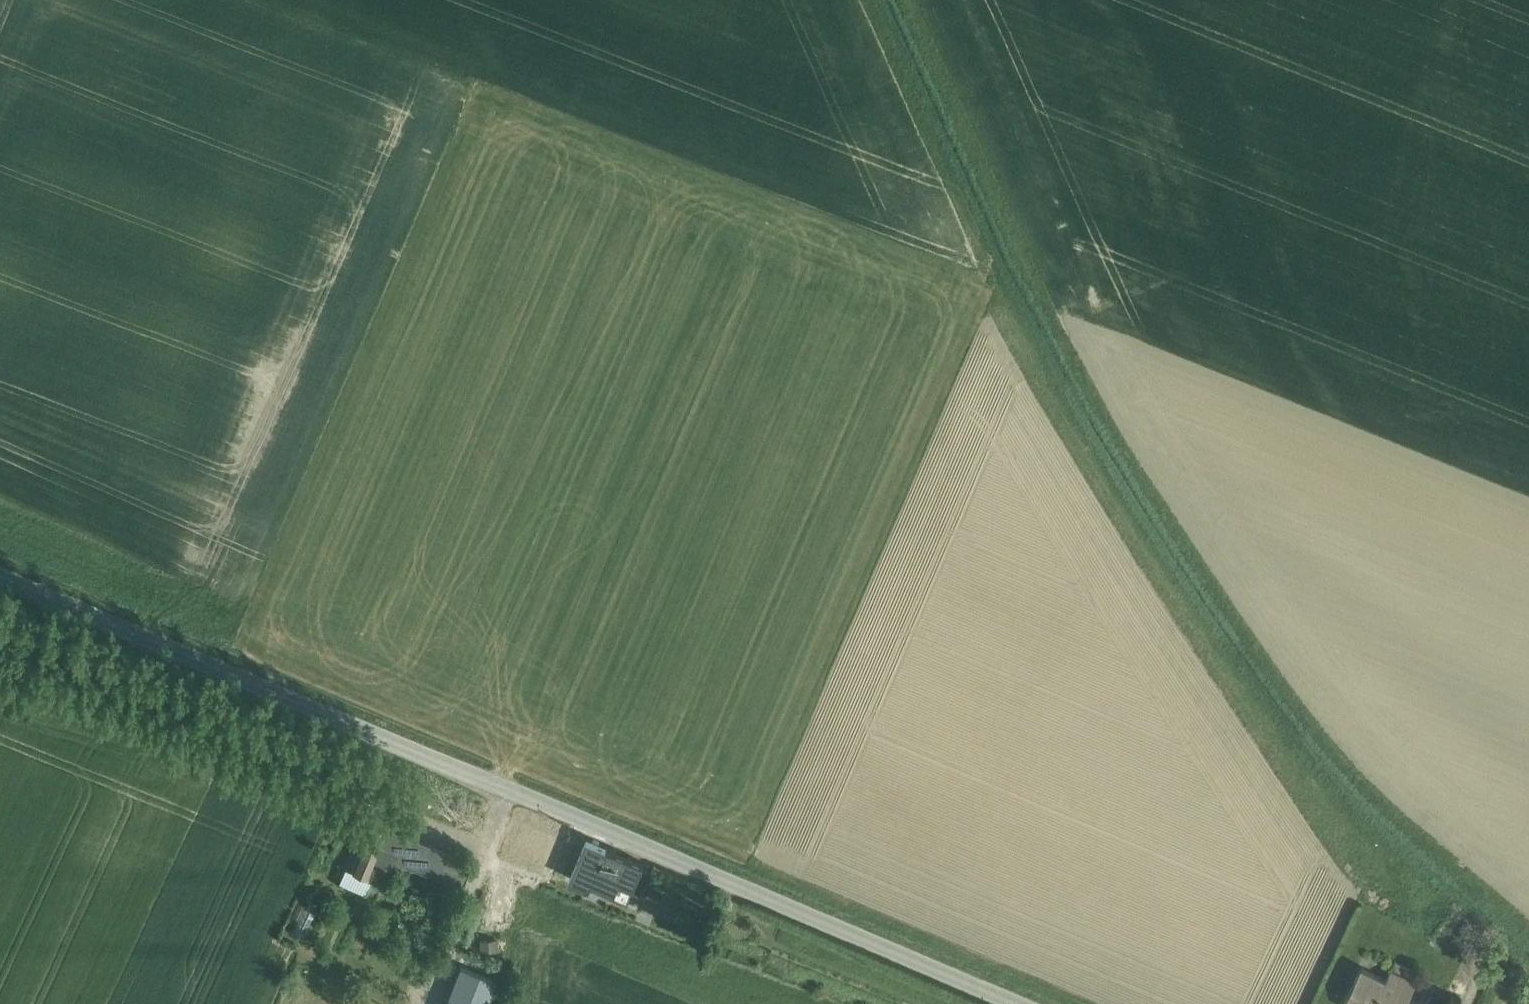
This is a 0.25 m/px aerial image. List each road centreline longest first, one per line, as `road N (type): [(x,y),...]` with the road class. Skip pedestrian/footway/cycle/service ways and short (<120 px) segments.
road 1 (unclassified): [(1015,1003),(0,577)]

